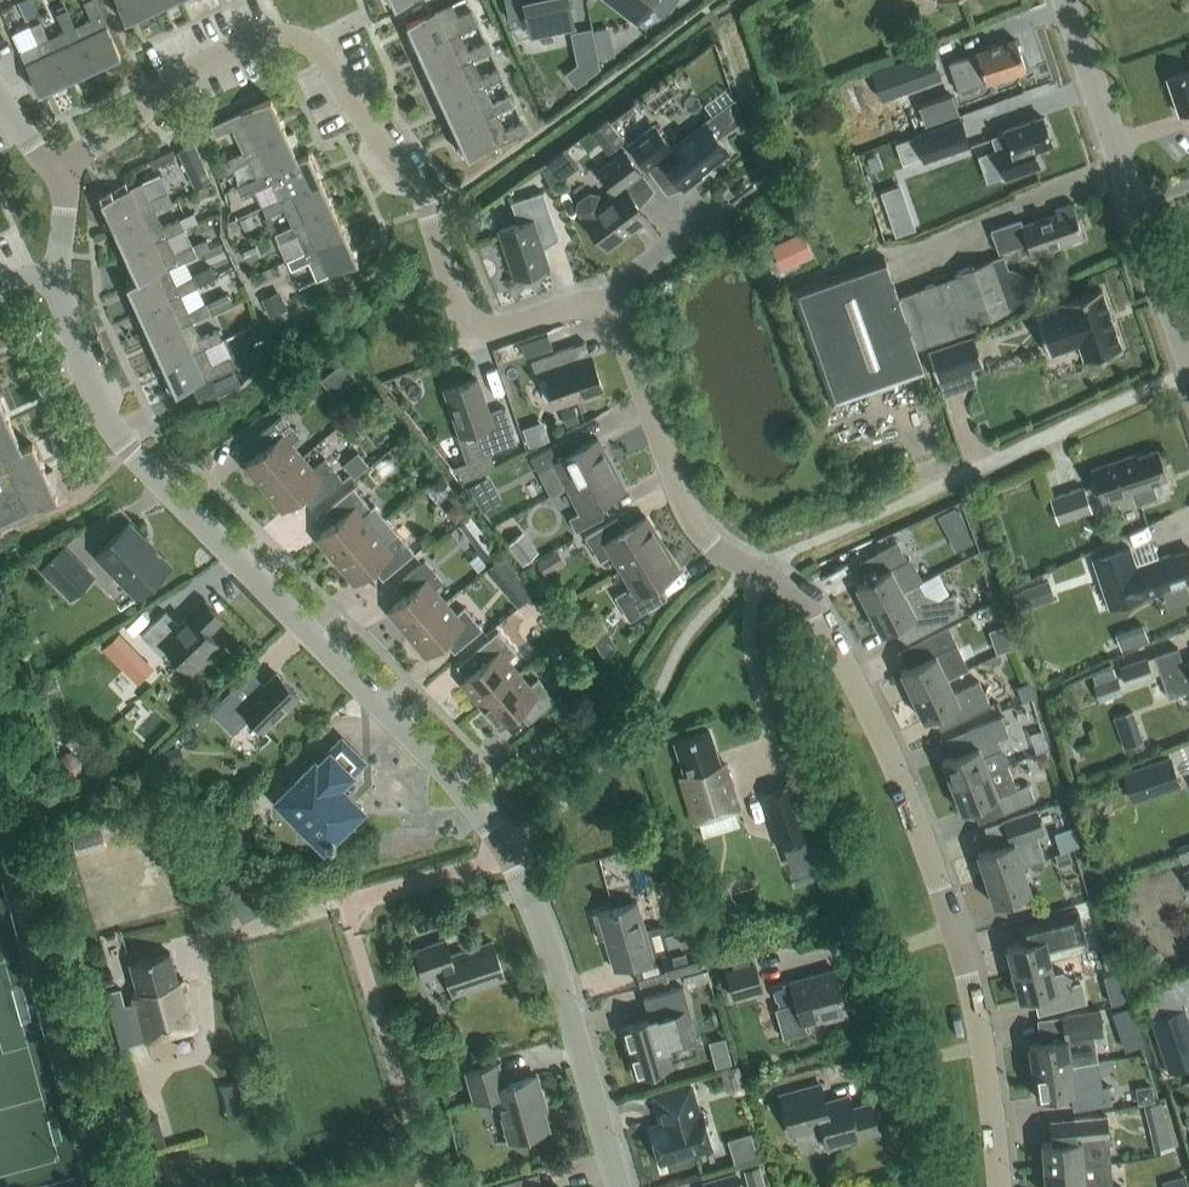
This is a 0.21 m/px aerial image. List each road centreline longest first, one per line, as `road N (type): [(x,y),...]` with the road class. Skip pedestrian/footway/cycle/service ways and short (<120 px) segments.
road 1 (residential): [(1003,1186),(984,1024),(971,973),(865,694),(822,615),(715,549),(693,524),(615,316),(578,303),(492,330),(462,313),(415,180),(360,115),(328,58),(293,38),(258,42),(191,73),(101,148),(68,162)]
road 2 (residential): [(620,1186),(538,912),(508,850),(475,806),(114,430),(60,280)]
road 3 (tertiary): [(1188,351),(1073,0)]

